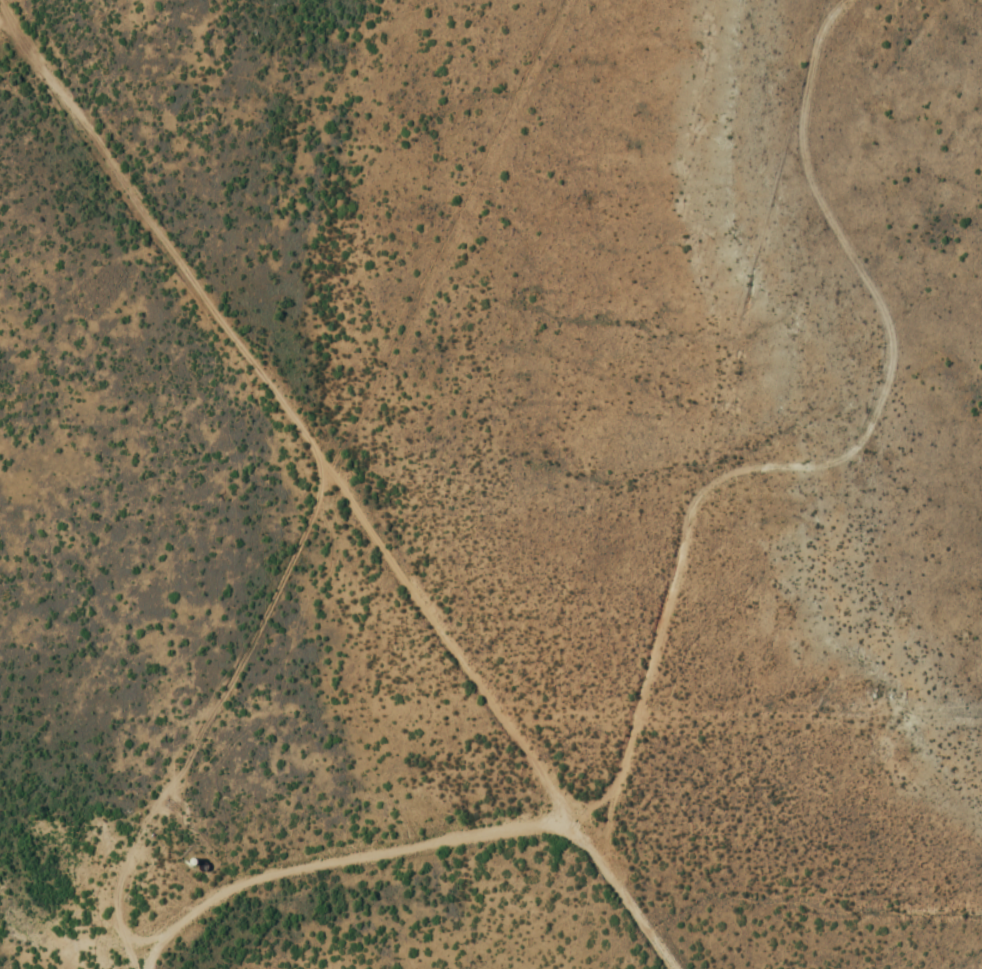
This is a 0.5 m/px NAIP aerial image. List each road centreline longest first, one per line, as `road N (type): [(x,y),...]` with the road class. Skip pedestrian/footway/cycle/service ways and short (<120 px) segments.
road 1 (residential): [(842,0),(813,41),(805,159),(894,331),(886,389),(863,437),(835,458),(732,471),(690,503),(600,854),(678,968)]
road 2 (track): [(600,854),(334,465),(84,139),(4,0)]
road 3 (track): [(577,0),(503,127),(422,310),(334,465),(245,661),(177,772),(176,792),(225,886)]
road 4 (track): [(573,813),(210,886),(158,909),(142,968)]

